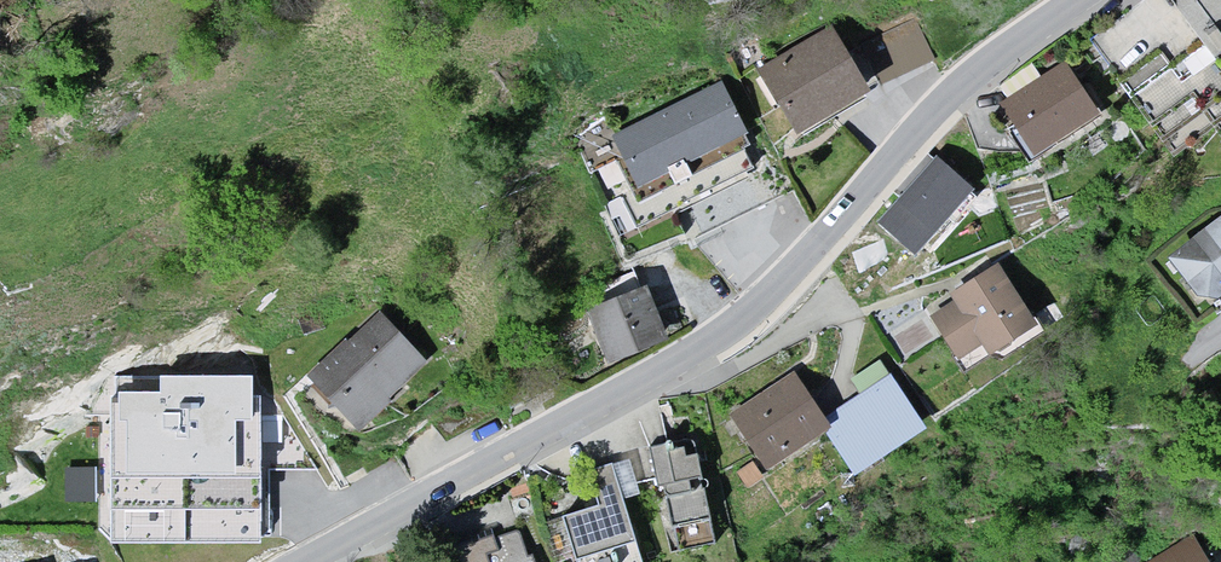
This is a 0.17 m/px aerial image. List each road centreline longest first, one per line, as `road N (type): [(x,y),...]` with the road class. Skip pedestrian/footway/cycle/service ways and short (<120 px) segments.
road 1 (tertiary): [(1086,0),(989,66),(740,331),(319,561)]

